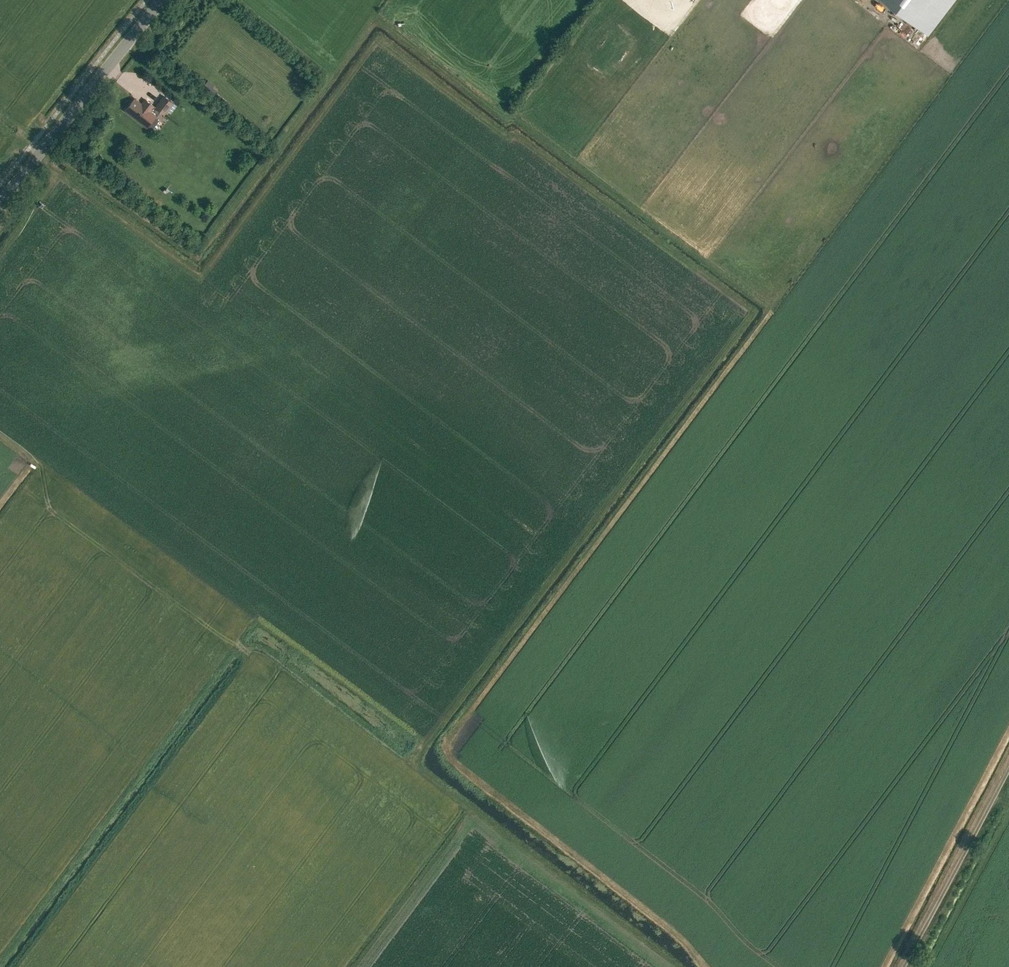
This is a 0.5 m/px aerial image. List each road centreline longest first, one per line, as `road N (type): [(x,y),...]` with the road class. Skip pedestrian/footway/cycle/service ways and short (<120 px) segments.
road 1 (track): [(0,443),(243,651)]
road 2 (tertiary): [(0,203),(160,0)]
road 3 (track): [(1008,768),(905,966)]

